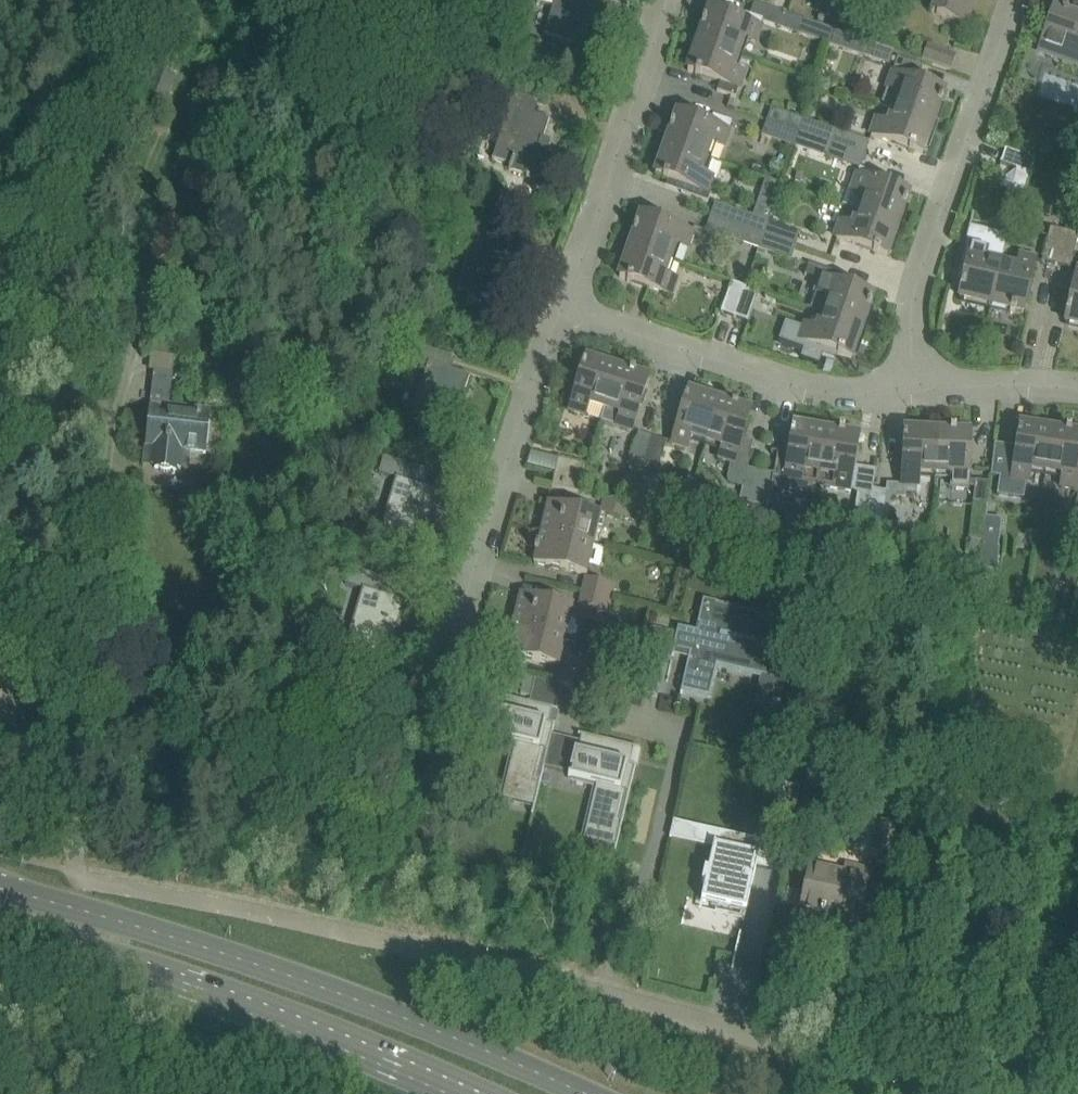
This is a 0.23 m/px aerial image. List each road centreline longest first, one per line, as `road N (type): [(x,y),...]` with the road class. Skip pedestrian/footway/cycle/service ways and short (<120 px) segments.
road 1 (unclassified): [(881,1093),(727,1029),(570,980),(74,880)]
road 2 (secondary): [(587,1093),(248,962),(0,888)]
road 3 (secondary): [(0,932),(243,1011),(447,1093)]
road 4 (residential): [(922,385),(915,285),(1017,0)]
road 5 (residential): [(922,385),(779,383),(559,305)]
road 6 (residential): [(450,645),(559,305)]
road 7 (residential): [(559,305),(663,0)]
road 8 (residential): [(1077,385),(922,385)]

